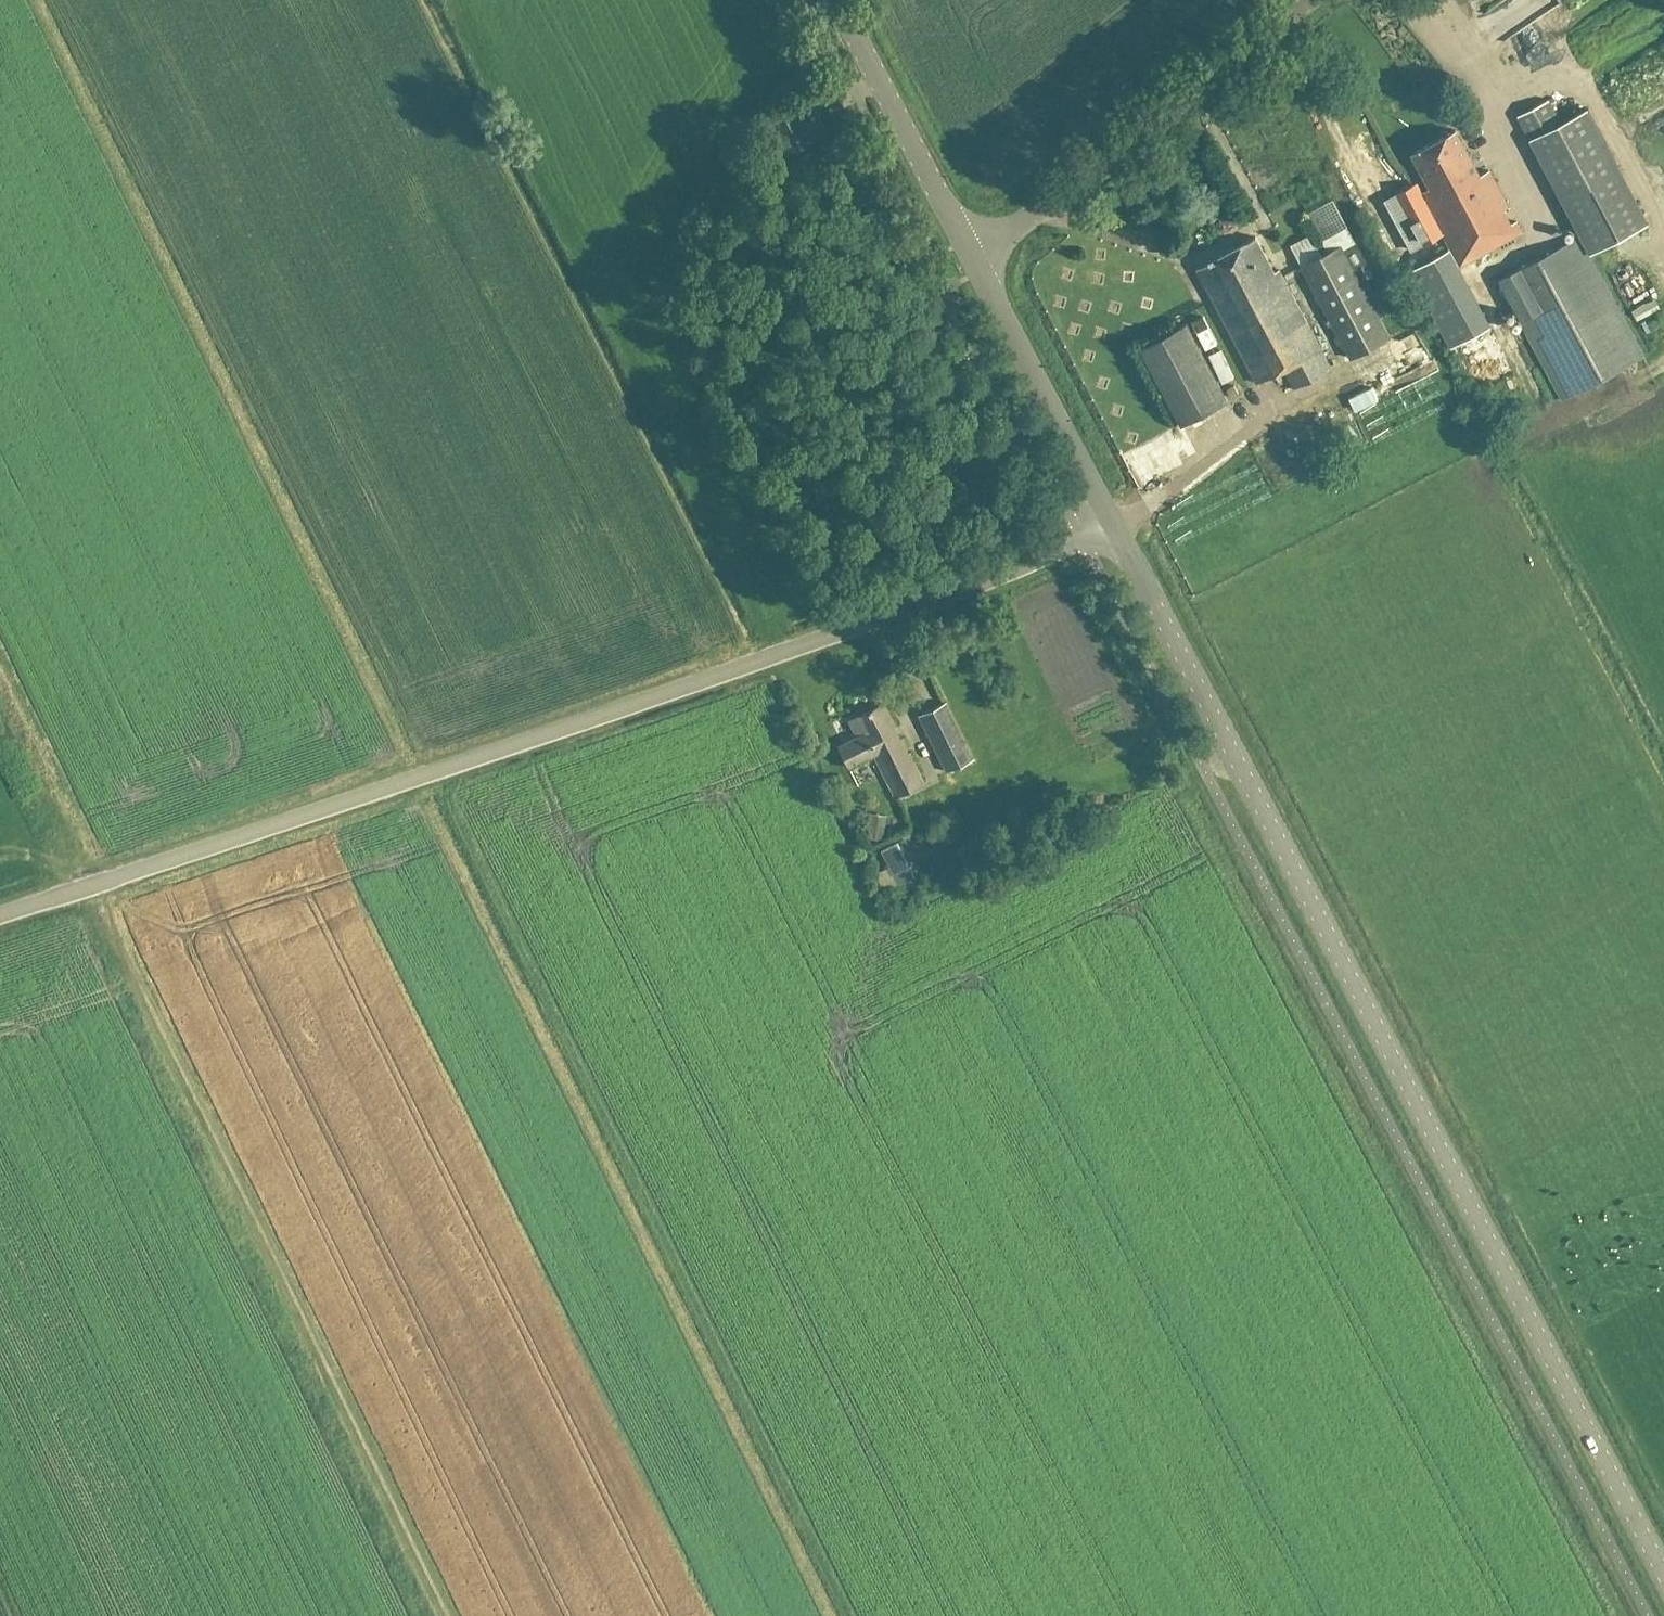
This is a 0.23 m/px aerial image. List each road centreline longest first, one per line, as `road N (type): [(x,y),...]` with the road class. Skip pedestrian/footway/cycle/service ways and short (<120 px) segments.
road 1 (tertiary): [(1663,1579),(1109,529)]
road 2 (unclassified): [(0,915),(974,590),(1109,529)]
road 3 (unclassified): [(974,258),(1318,0)]
road 4 (tertiary): [(1109,529),(974,258)]
road 5 (tertiary): [(974,258),(836,0)]

